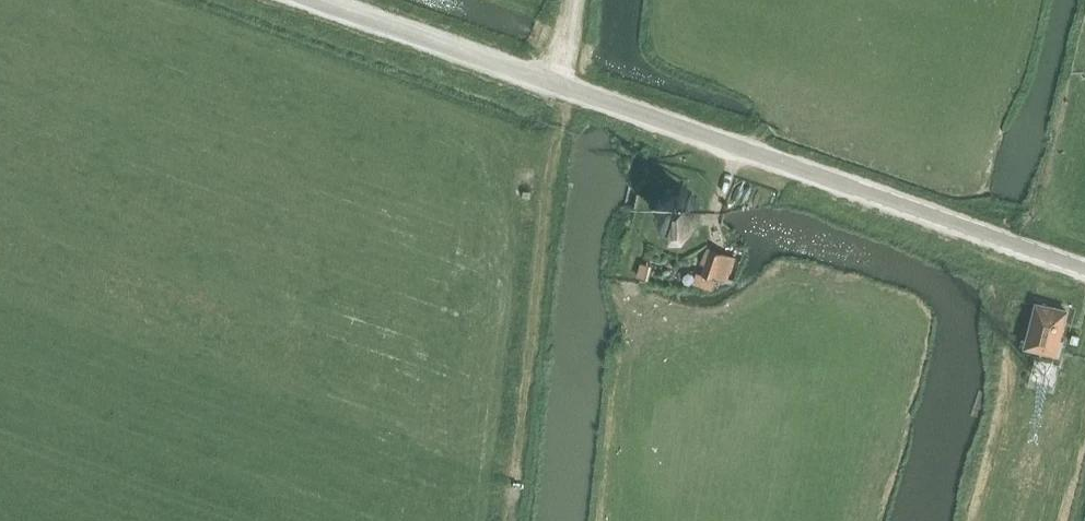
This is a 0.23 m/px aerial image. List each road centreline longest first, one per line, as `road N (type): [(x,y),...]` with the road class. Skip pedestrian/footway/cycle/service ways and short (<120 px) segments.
road 1 (unclassified): [(1084,270),(300,0)]
road 2 (track): [(567,90),(518,520)]

